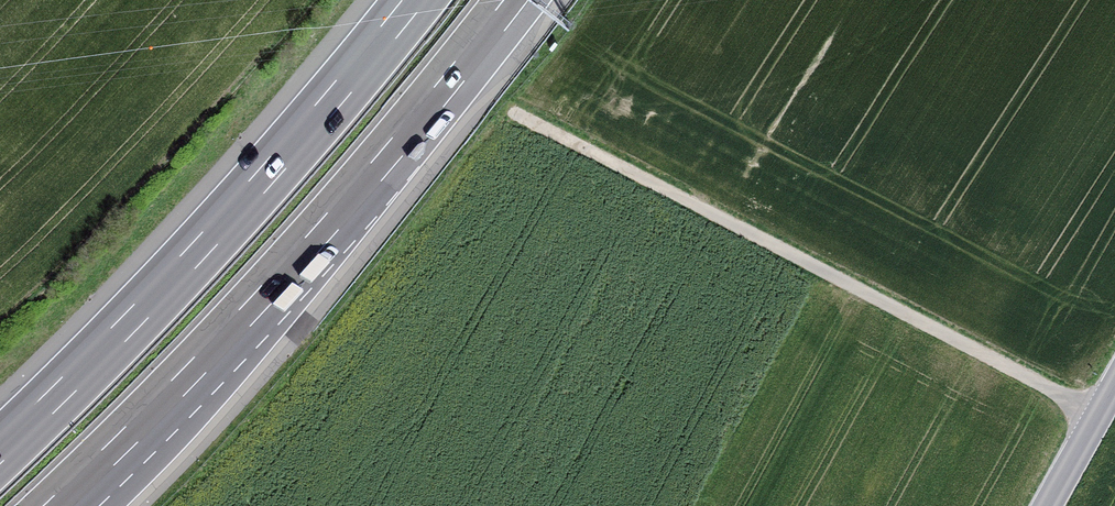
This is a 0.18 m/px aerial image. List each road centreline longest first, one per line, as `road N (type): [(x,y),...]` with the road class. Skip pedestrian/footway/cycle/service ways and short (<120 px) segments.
road 1 (motorway): [(57,505),(322,235),(517,0)]
road 2 (track): [(513,111),(1099,414)]
road 3 (motorway): [(415,0),(199,251),(0,450)]
road 4 (tertiary): [(1114,386),(1047,505)]

